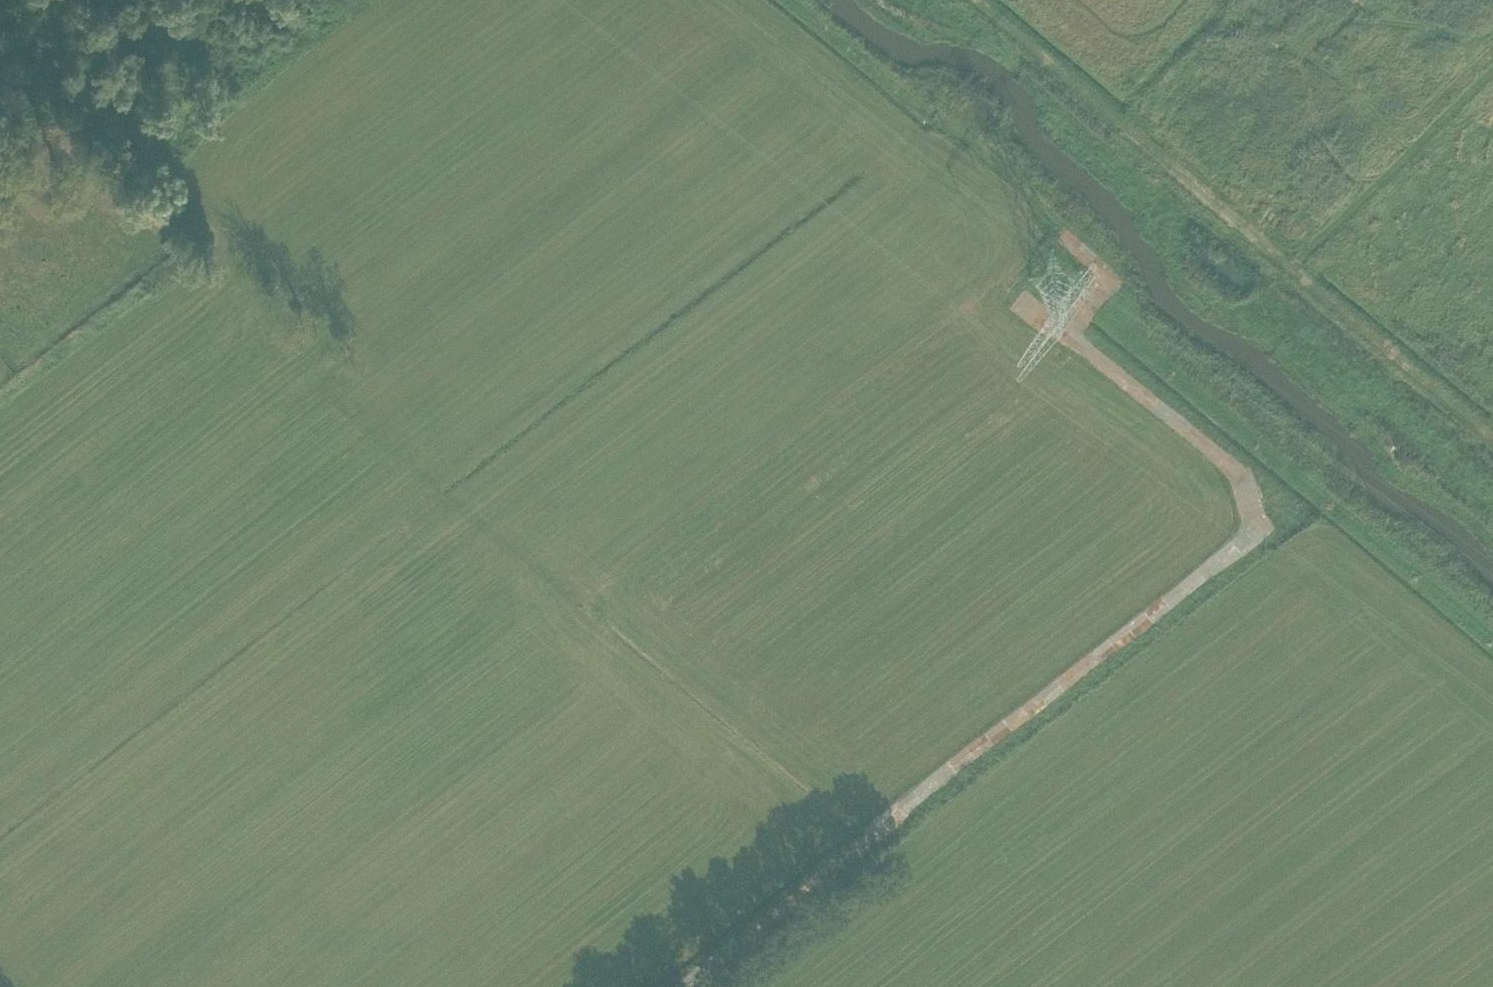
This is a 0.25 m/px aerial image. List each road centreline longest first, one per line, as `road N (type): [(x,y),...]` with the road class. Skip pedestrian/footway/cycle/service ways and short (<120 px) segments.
road 1 (track): [(788,0),(1070,238),(1170,375),(1492,647)]
road 2 (track): [(864,842),(676,986)]
road 3 (track): [(0,40),(124,149),(165,164)]

